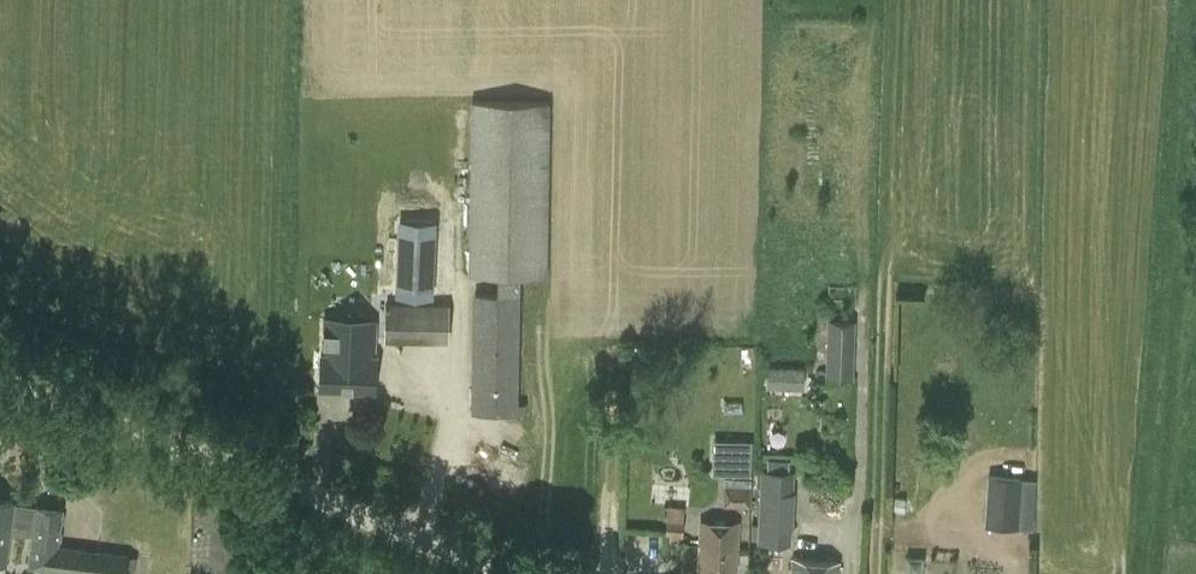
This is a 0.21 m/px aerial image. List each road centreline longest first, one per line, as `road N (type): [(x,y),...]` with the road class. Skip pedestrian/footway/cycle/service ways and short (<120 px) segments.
road 1 (unclassified): [(501,573),(0,380)]
road 2 (track): [(875,573),(885,285)]
road 3 (track): [(606,573),(615,325)]

